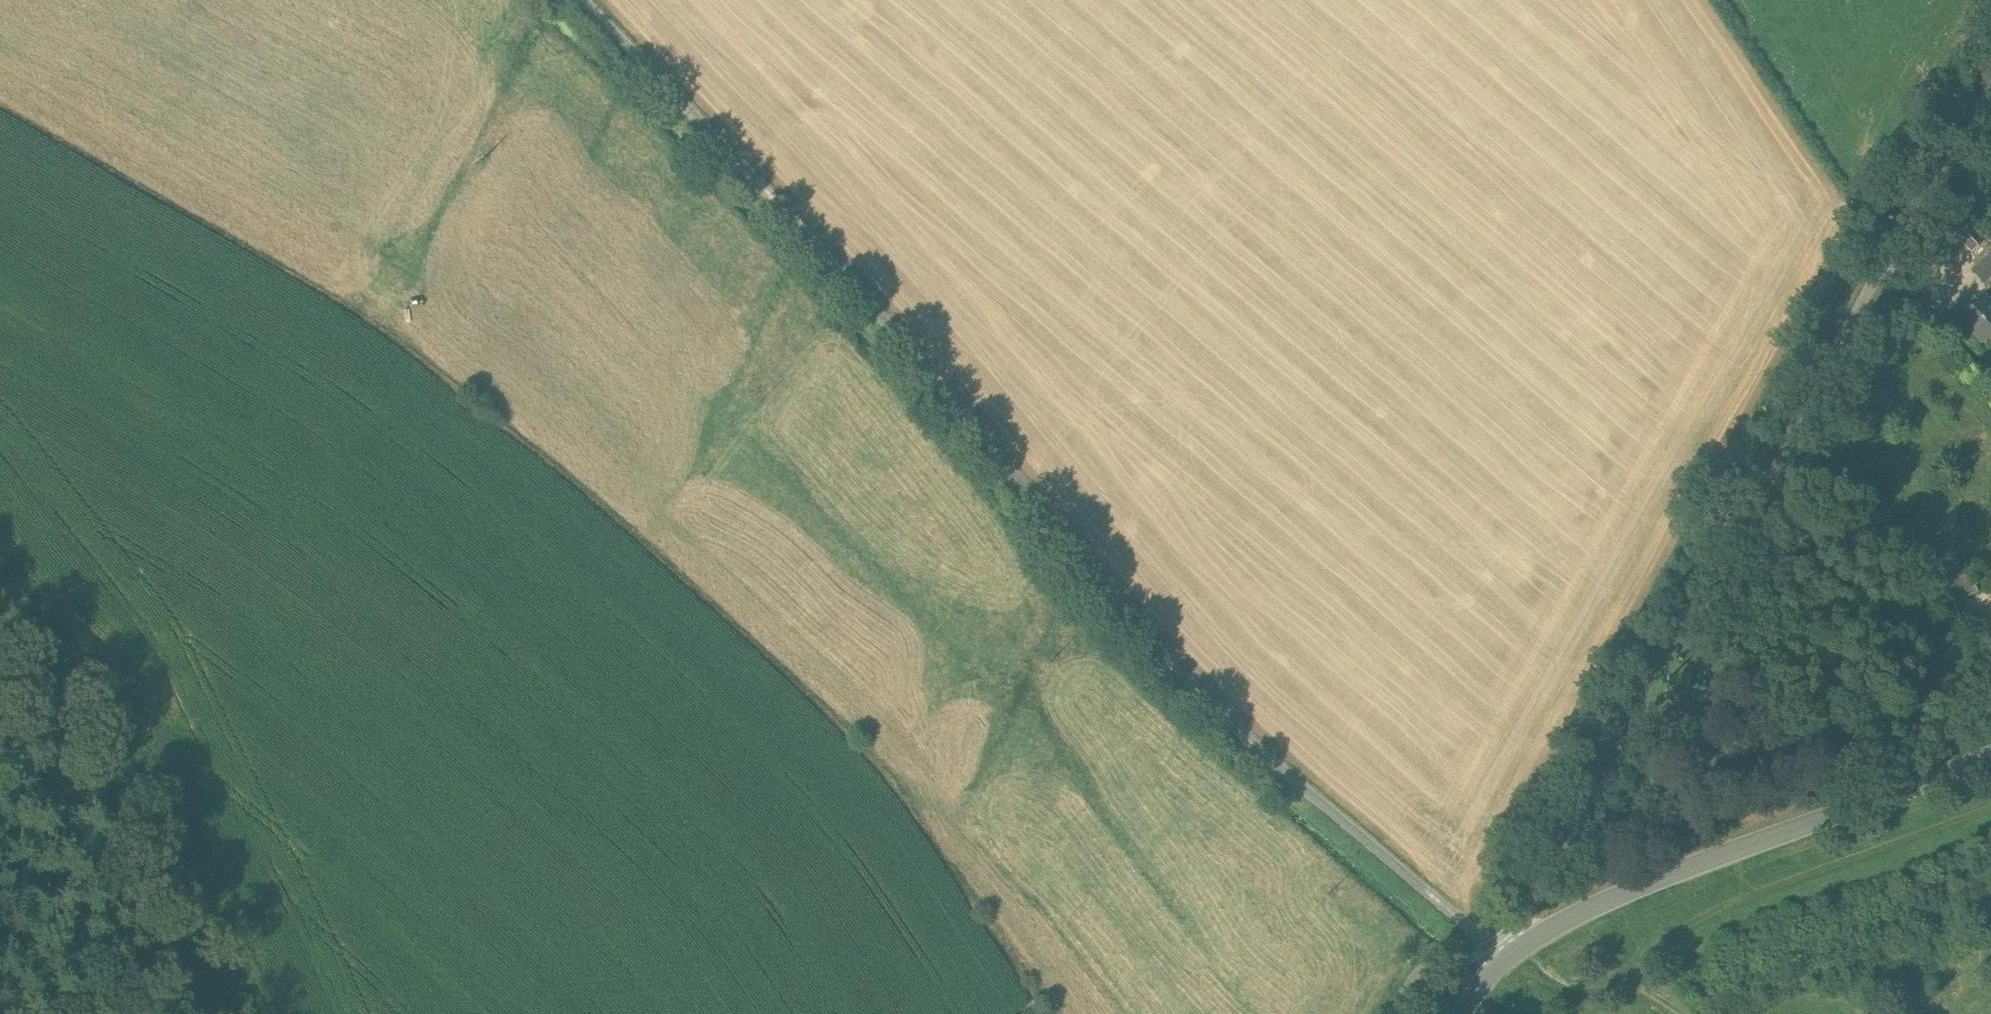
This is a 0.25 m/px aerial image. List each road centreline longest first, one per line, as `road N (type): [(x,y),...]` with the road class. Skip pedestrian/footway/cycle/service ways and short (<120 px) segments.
road 1 (track): [(589,0),(799,223),(1175,664),(1486,946)]
road 2 (track): [(1517,916),(1990,103)]
road 3 (tertiary): [(1990,752),(1590,907),(1504,961),(1463,1013)]

